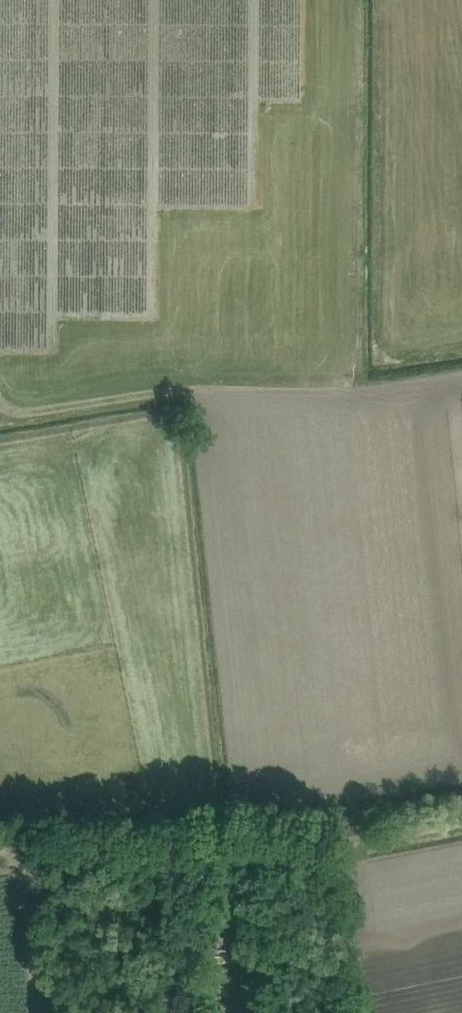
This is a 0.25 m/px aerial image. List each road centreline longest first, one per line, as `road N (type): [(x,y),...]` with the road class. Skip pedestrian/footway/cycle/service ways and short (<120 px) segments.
road 1 (unclassified): [(461,811),(197,841),(0,847)]

